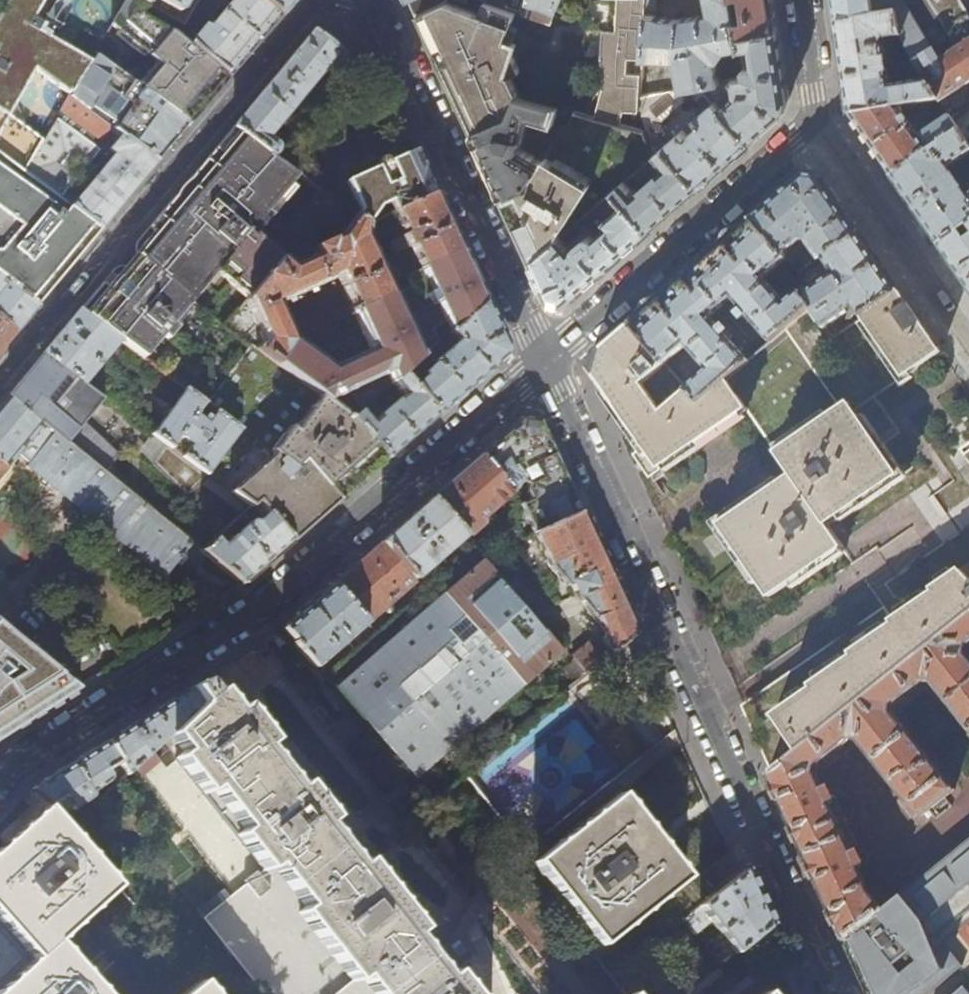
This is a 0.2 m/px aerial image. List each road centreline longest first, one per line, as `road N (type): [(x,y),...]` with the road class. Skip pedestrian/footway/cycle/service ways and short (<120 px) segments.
road 1 (residential): [(542,371),(836,993)]
road 2 (residential): [(542,371),(247,626),(0,785)]
road 3 (residential): [(0,377),(317,0)]
road 4 (residential): [(802,0),(814,119),(542,371)]
road 5 (residential): [(377,0),(542,371)]

